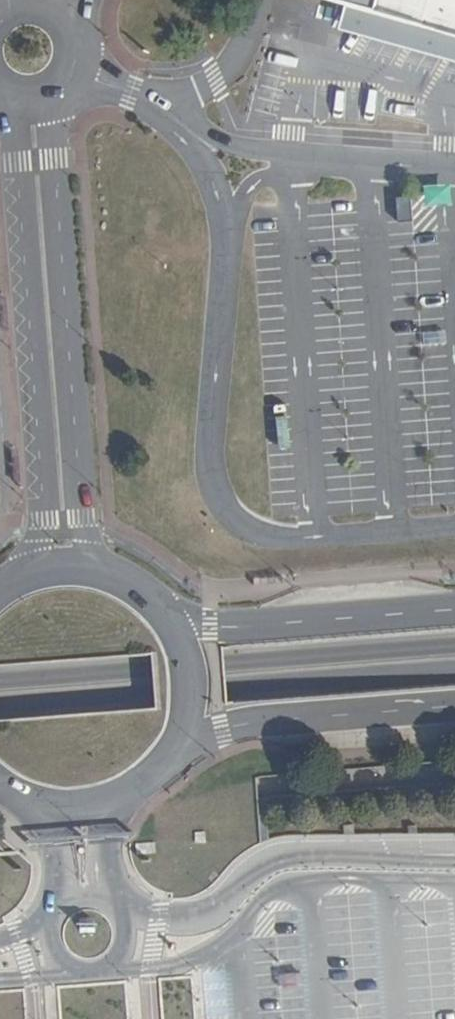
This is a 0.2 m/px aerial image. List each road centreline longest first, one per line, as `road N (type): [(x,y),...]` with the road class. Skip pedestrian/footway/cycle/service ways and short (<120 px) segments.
road 1 (unclassified): [(105,570),(82,517),(56,89)]
road 2 (unclassified): [(10,93),(45,519),(28,573)]
road 3 (primary): [(454,645),(0,681)]
road 4 (primary): [(0,705),(454,670)]
road 5 (primary): [(454,609),(259,624),(171,618)]
road 6 (primary): [(177,744),(262,721),(454,704)]
road 7 (unclassified): [(0,784),(35,803),(94,805),(144,783),(177,744)]
road 8 (unclassified): [(177,744),(192,680),(171,618)]

